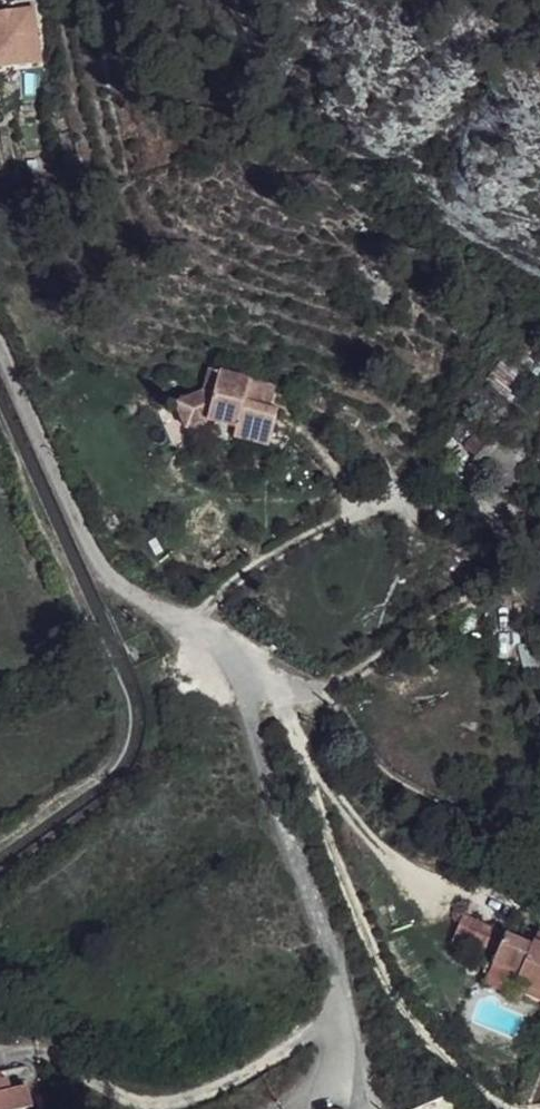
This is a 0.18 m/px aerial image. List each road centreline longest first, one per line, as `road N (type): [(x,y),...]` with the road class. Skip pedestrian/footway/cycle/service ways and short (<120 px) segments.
road 1 (unclassified): [(379,1108),(235,656),(129,595),(112,575),(0,338)]
road 2 (track): [(235,656),(299,736),(369,924),(436,1055),(517,1108)]

